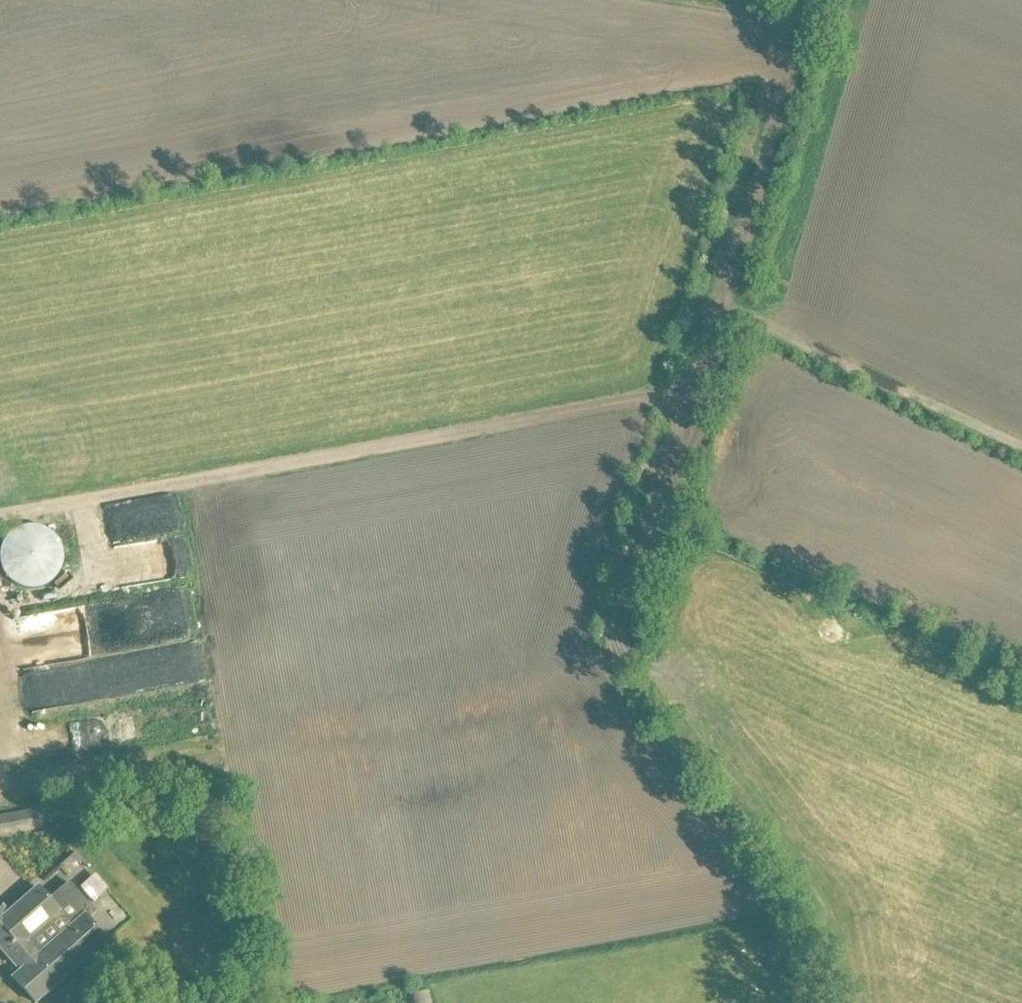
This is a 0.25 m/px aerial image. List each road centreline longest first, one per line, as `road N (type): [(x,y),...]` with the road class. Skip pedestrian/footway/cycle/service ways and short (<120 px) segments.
road 1 (track): [(812,0),(622,639),(626,659),(643,672)]
road 2 (track): [(692,403),(659,397),(0,517)]
road 3 (track): [(721,307),(1021,444)]
road 4 (track): [(242,748),(6,787)]

